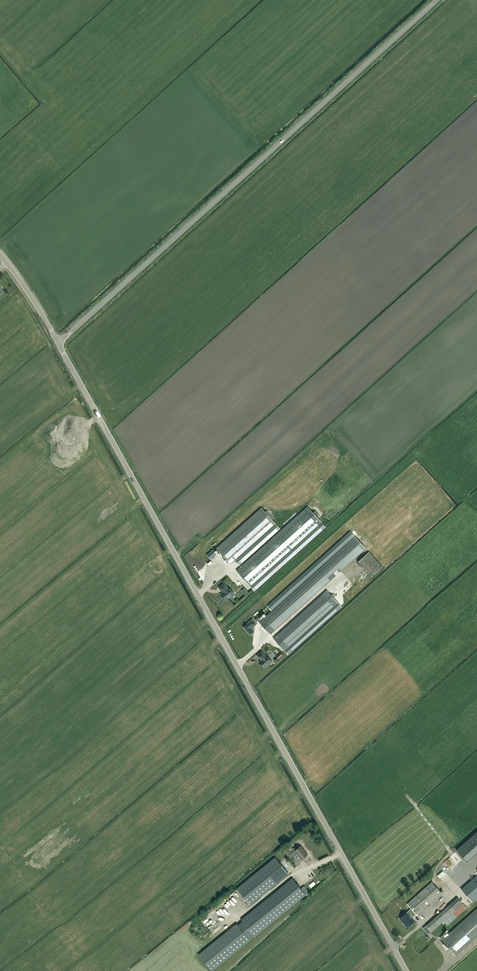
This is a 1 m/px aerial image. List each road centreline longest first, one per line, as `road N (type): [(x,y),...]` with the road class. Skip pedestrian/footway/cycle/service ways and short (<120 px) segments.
road 1 (tertiary): [(406,970),(59,344)]
road 2 (tertiary): [(59,344),(440,0)]

